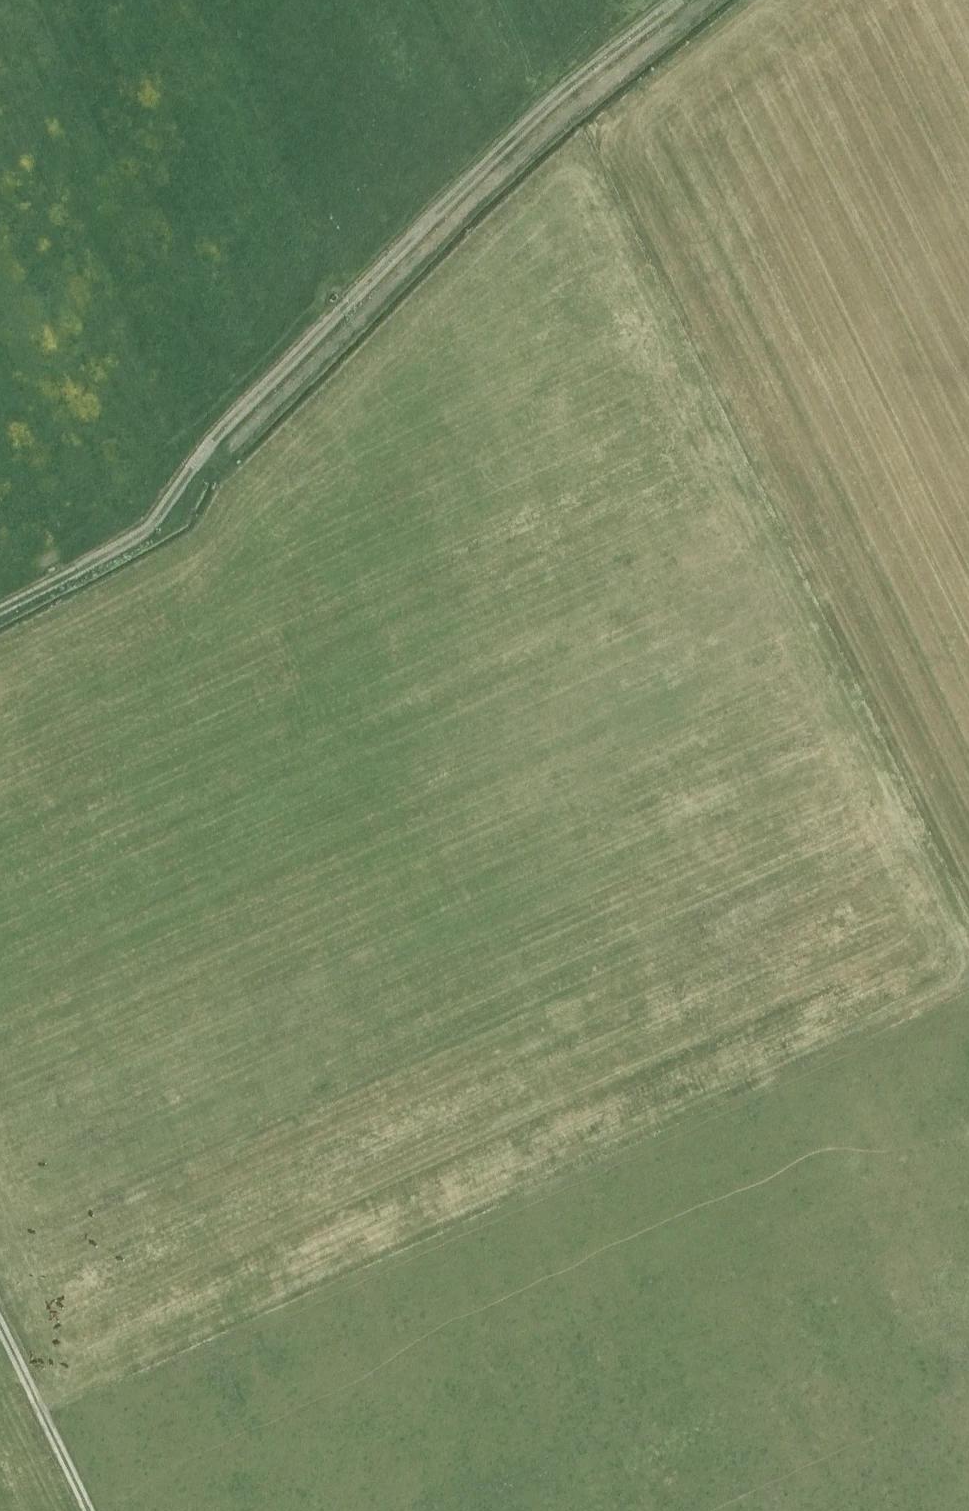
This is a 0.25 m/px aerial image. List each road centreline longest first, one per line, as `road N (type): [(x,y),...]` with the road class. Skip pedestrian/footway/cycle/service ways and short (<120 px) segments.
road 1 (track): [(685,0),(541,113),(202,455),(147,534),(0,612)]
road 2 (track): [(0,1326),(86,1510)]

